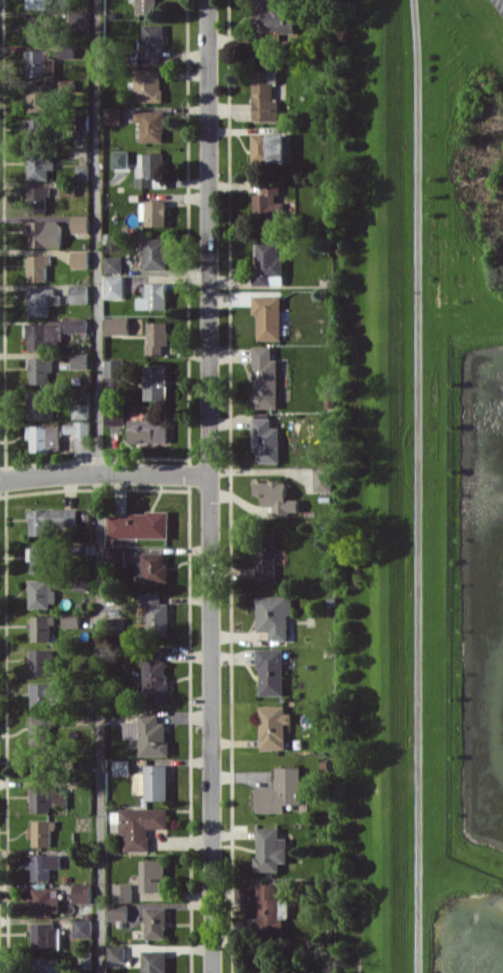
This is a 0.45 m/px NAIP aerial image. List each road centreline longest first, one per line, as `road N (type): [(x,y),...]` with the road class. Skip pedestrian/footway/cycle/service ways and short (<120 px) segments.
road 1 (residential): [(207,0),(212,972)]
road 2 (residential): [(0,476),(210,471)]

